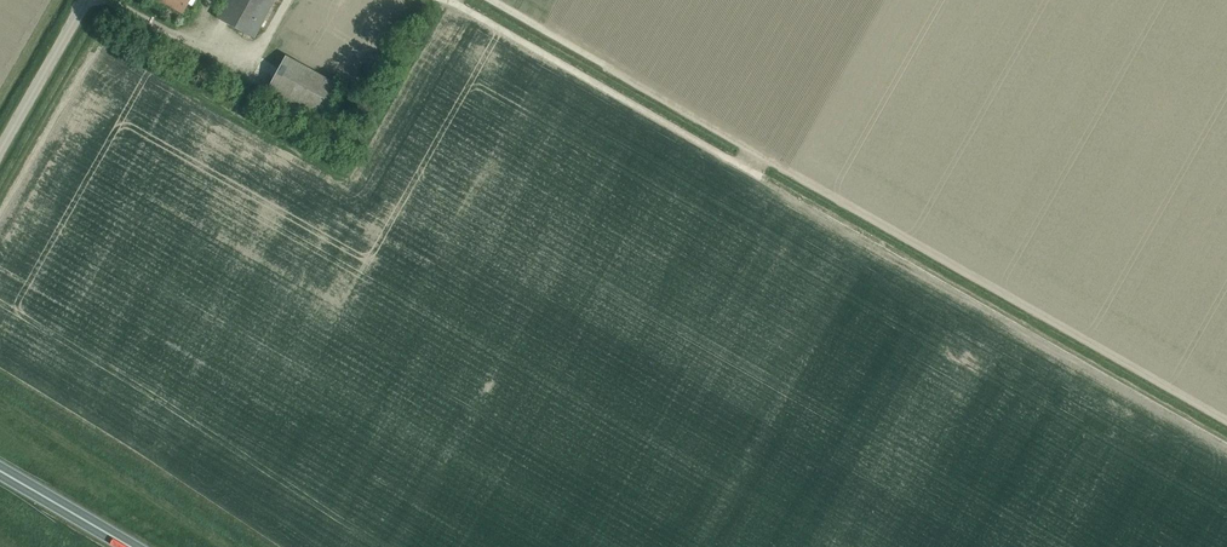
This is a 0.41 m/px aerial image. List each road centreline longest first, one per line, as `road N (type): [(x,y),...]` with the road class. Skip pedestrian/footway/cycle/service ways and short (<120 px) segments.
road 1 (unclassified): [(0,149),(85,0)]
road 2 (trunk): [(126,546),(0,473)]

